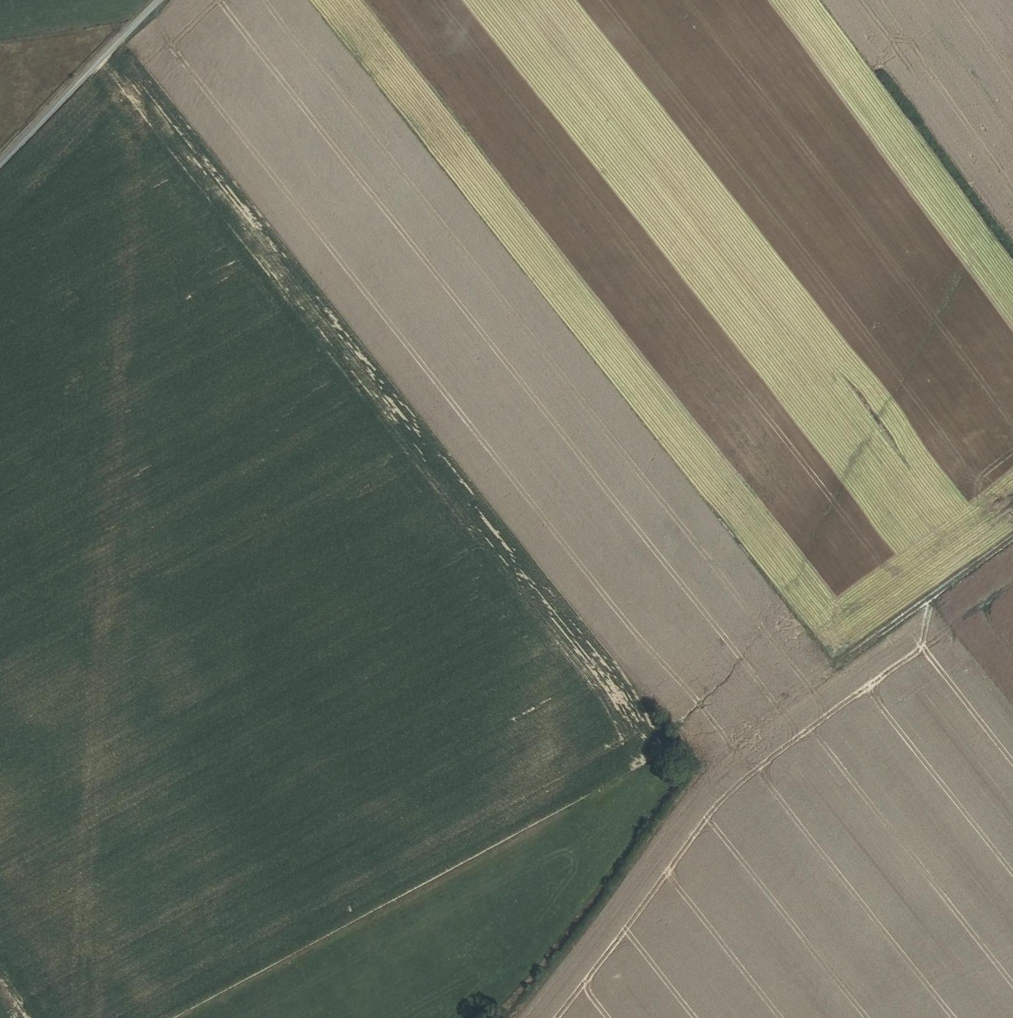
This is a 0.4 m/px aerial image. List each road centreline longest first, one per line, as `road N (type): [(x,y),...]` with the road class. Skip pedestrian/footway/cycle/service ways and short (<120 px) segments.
road 1 (unclassified): [(0,165),(160,0)]

